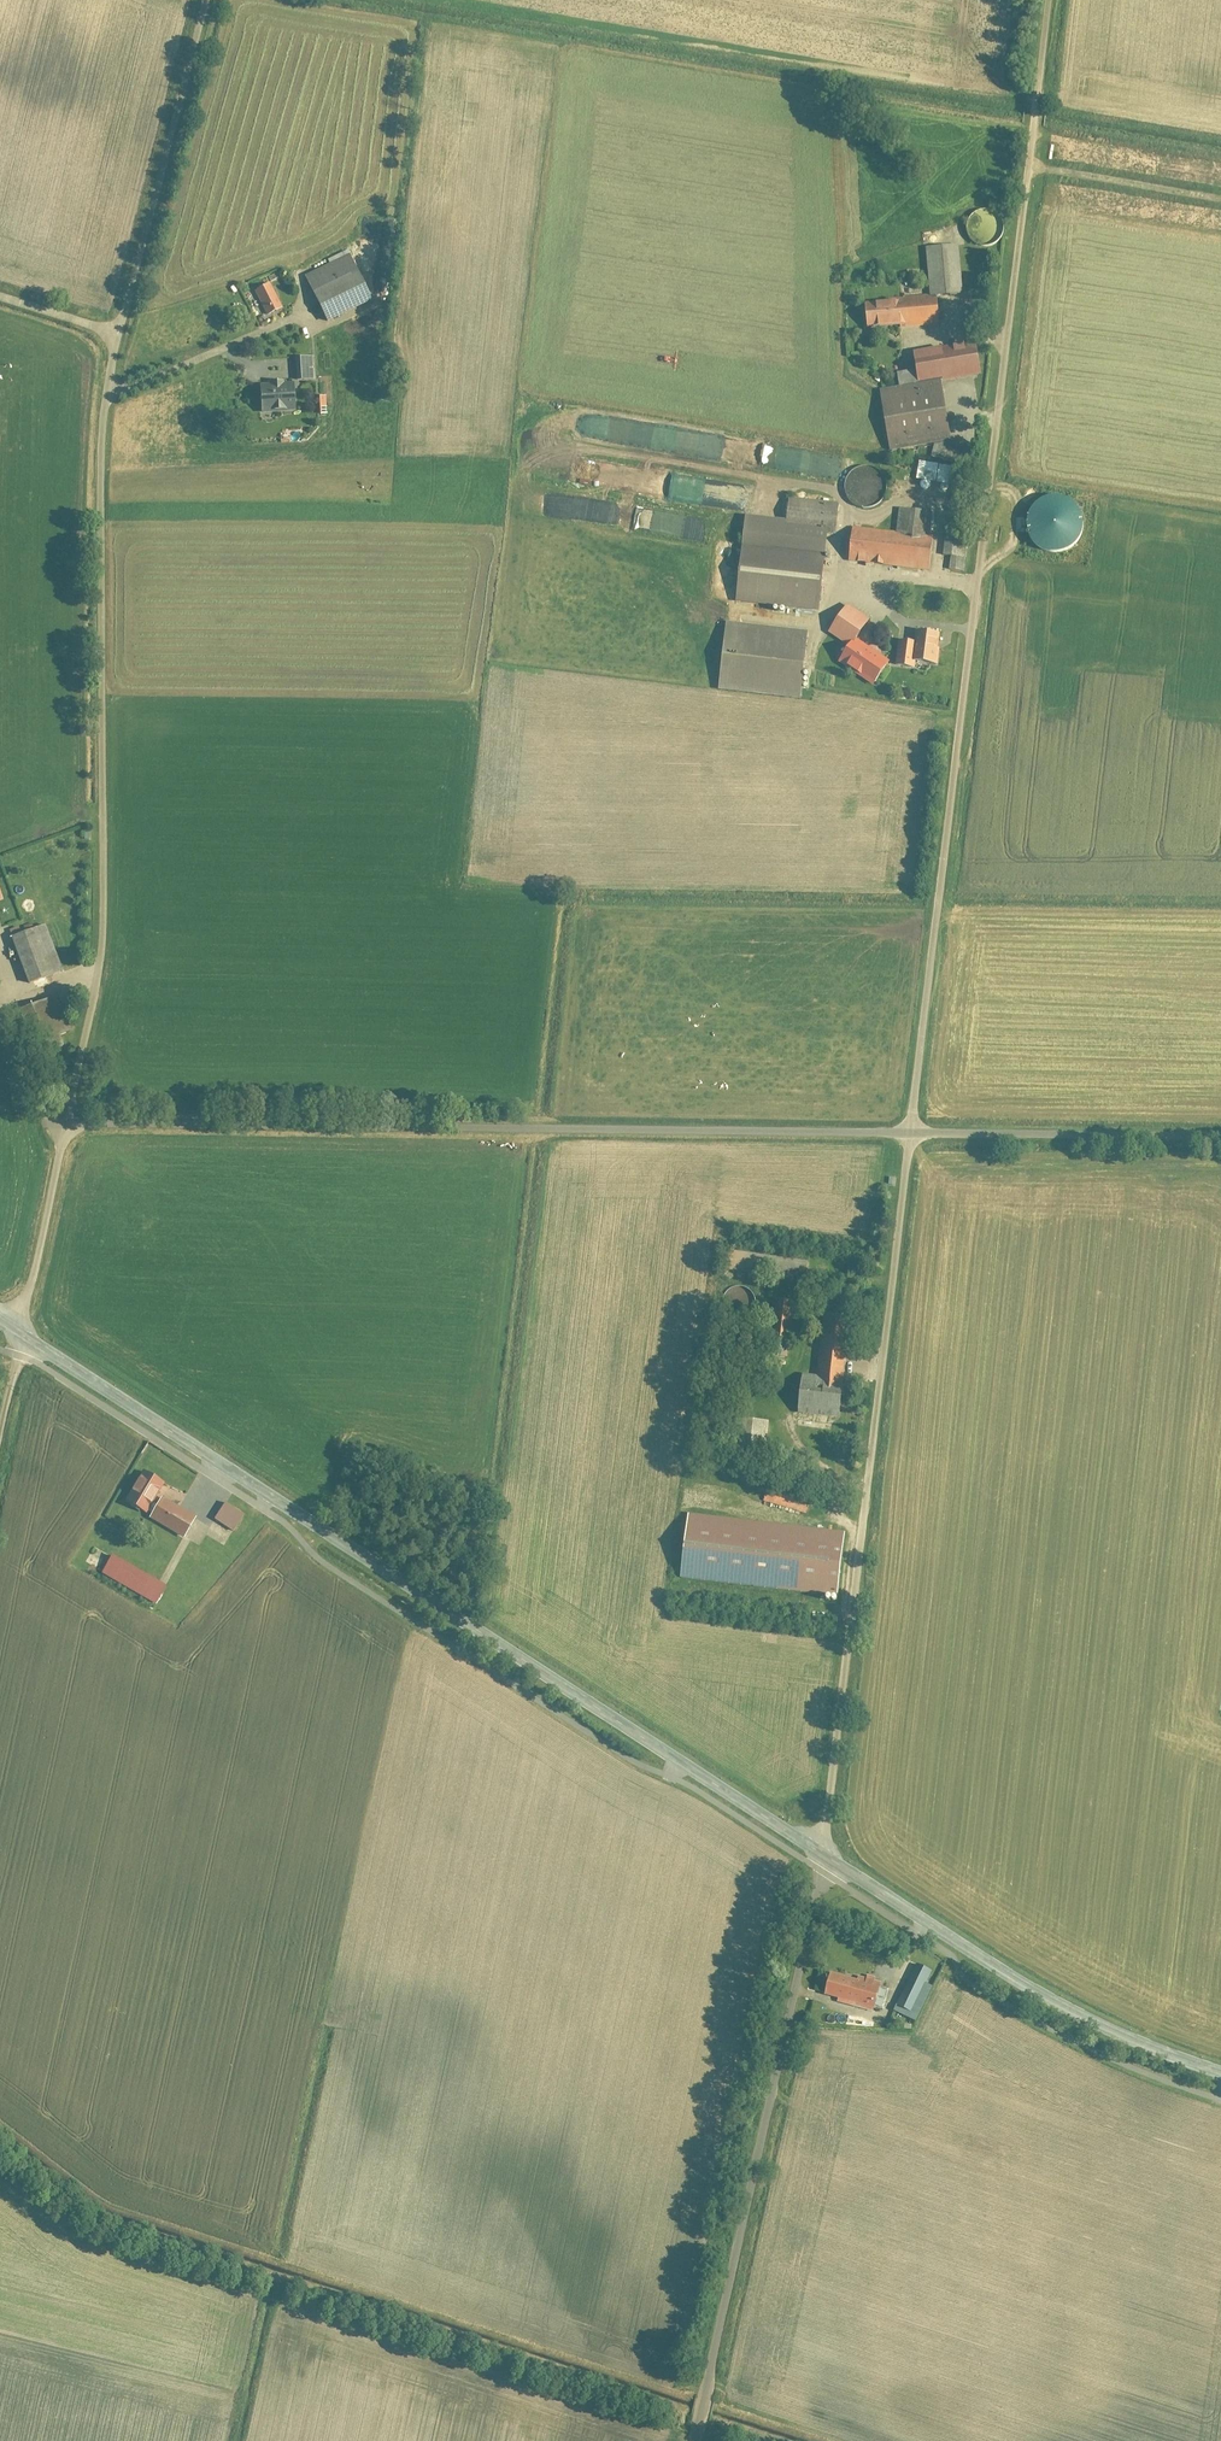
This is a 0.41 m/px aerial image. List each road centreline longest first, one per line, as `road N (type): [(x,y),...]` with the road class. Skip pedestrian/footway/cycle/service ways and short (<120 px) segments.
road 1 (unclassified): [(1048,0),(910,1134)]
road 2 (tertiary): [(20,1336),(816,1853)]
road 3 (unclassified): [(64,1124),(910,1134)]
road 4 (unclassified): [(117,333),(101,438),(110,663),(100,949),(64,1124)]
road 5 (unclassified): [(910,1134),(816,1853)]
road 6 (unclassified): [(816,1853),(692,2440)]
road 7 (tertiary): [(816,1853),(1108,2032),(1220,2071)]
road 8 (unclassified): [(206,0),(117,333)]
road 9 (unclassified): [(910,1134),(1220,1138)]
road 10 (unclassified): [(64,1124),(20,1336)]
road 11 (unclassified): [(117,333),(0,298)]

